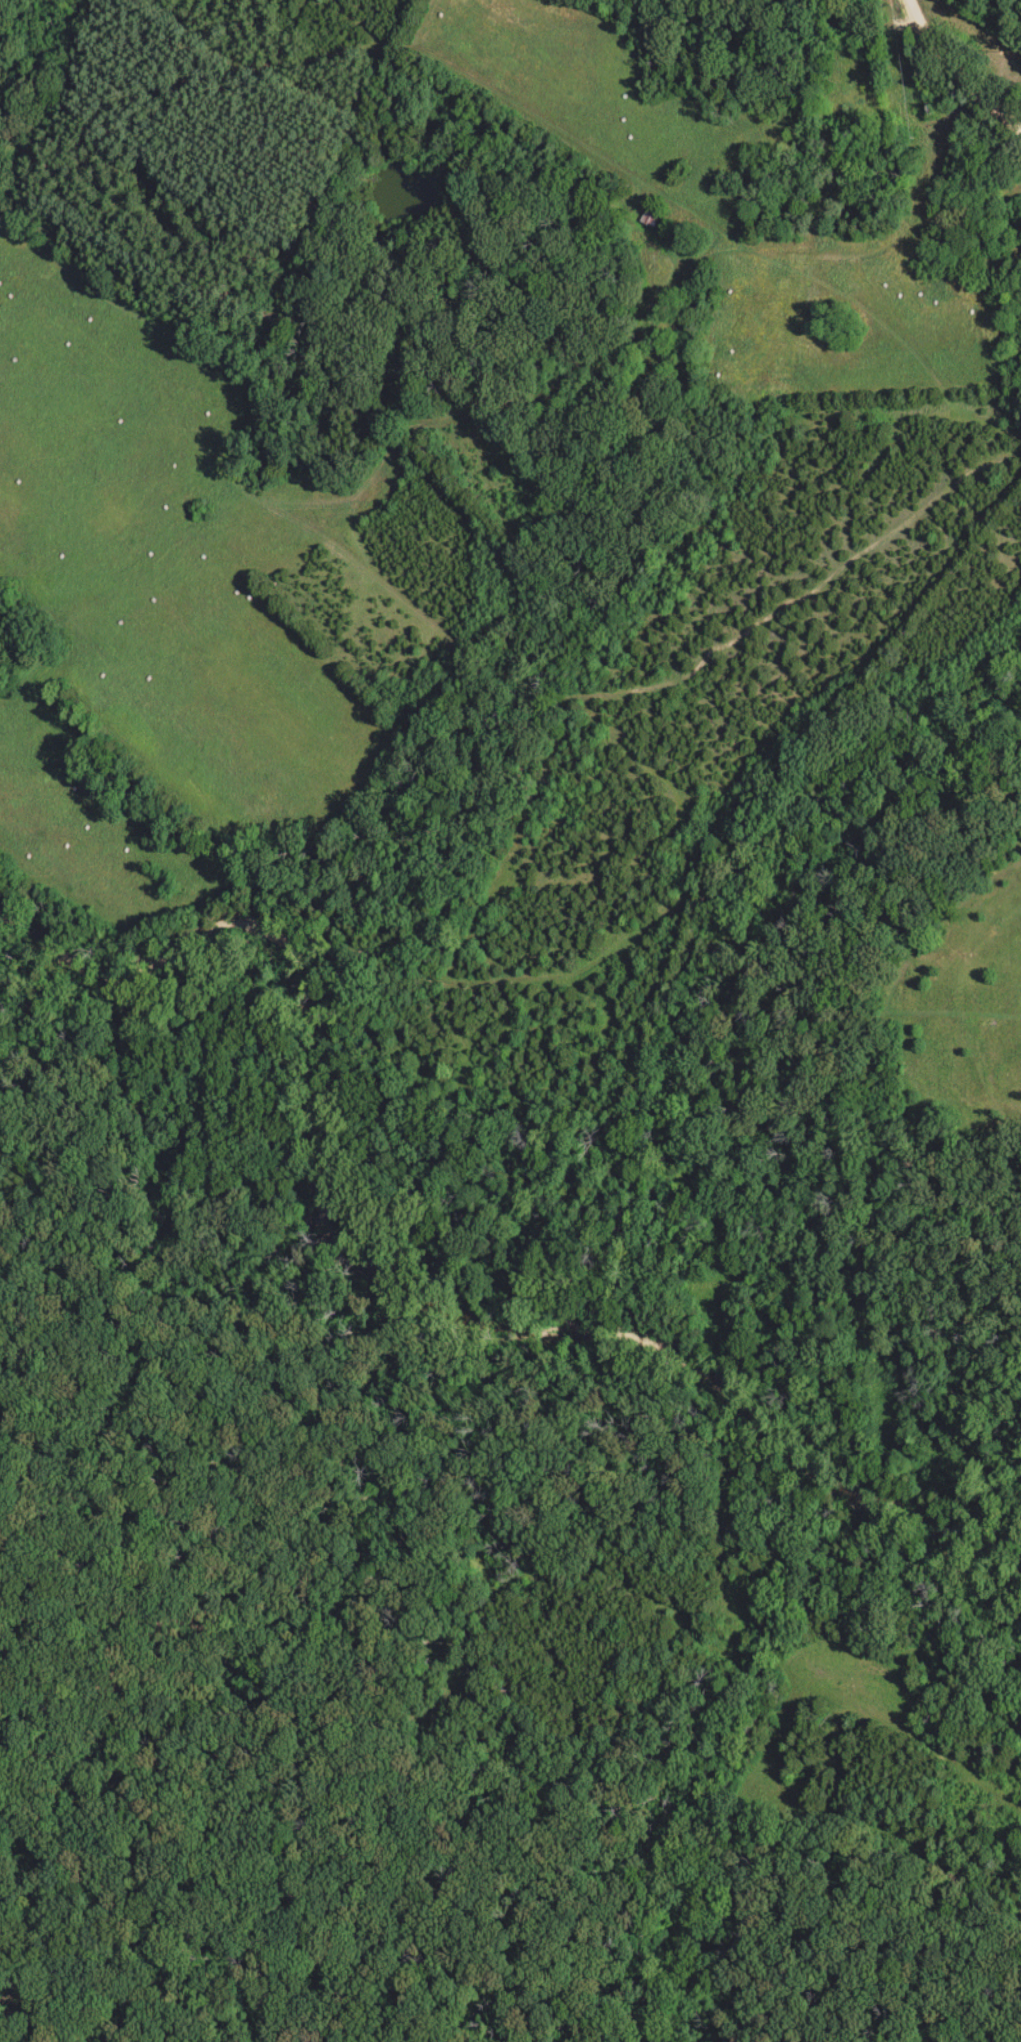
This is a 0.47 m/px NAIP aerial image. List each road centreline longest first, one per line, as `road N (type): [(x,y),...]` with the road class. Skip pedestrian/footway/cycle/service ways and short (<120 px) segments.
road 1 (residential): [(1020,127),(952,62),(947,35),(925,35),(917,0)]

